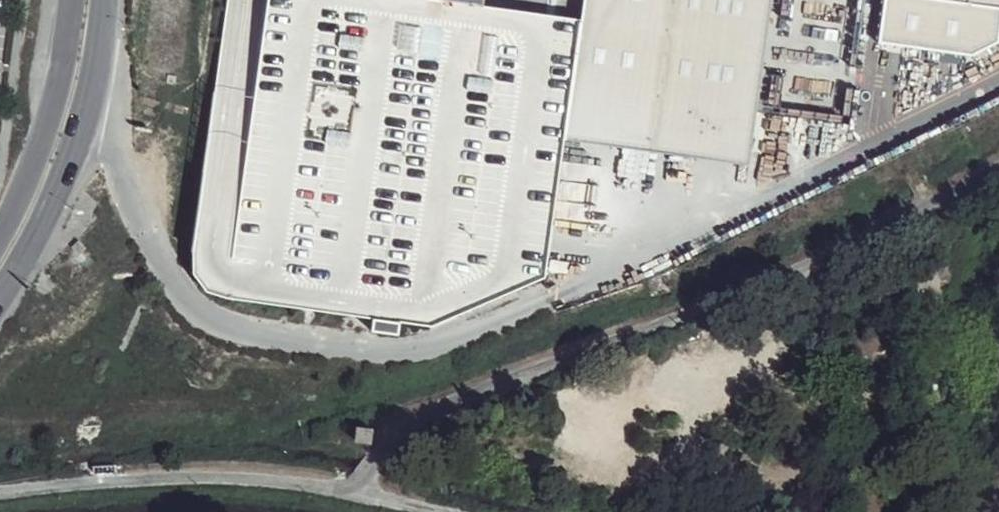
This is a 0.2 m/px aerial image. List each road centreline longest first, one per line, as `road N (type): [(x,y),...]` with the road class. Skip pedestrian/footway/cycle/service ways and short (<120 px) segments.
road 1 (residential): [(0,489),(205,476),(363,495),(435,511)]
road 2 (tertiary): [(0,294),(40,226),(94,75),(100,0)]
road 3 (tertiary): [(71,0),(44,135),(0,233)]

